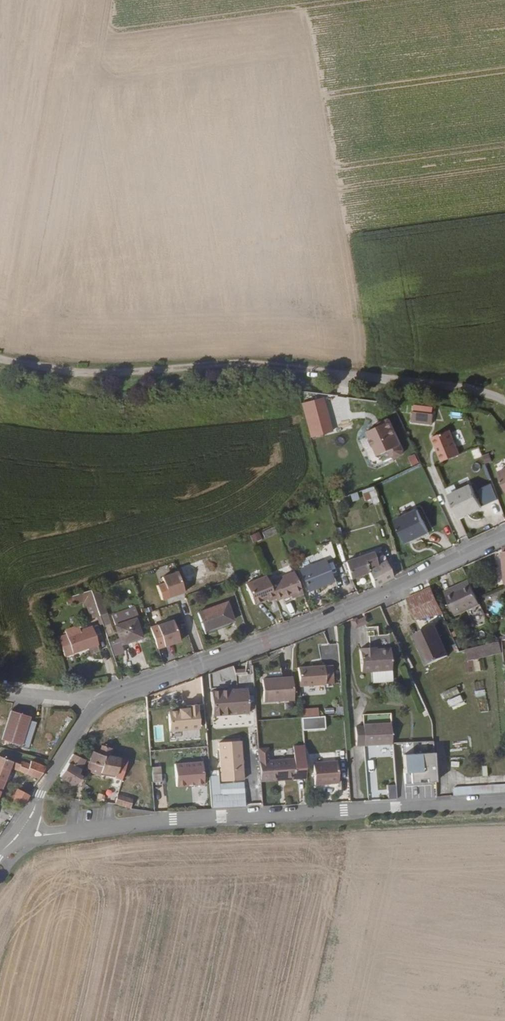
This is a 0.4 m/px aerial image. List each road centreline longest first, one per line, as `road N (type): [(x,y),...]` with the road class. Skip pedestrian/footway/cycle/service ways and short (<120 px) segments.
road 1 (residential): [(22,830),(102,704),(323,622),(504,538)]
road 2 (residential): [(22,830),(504,801)]
road 3 (track): [(0,358),(81,373),(270,366),(480,388)]

